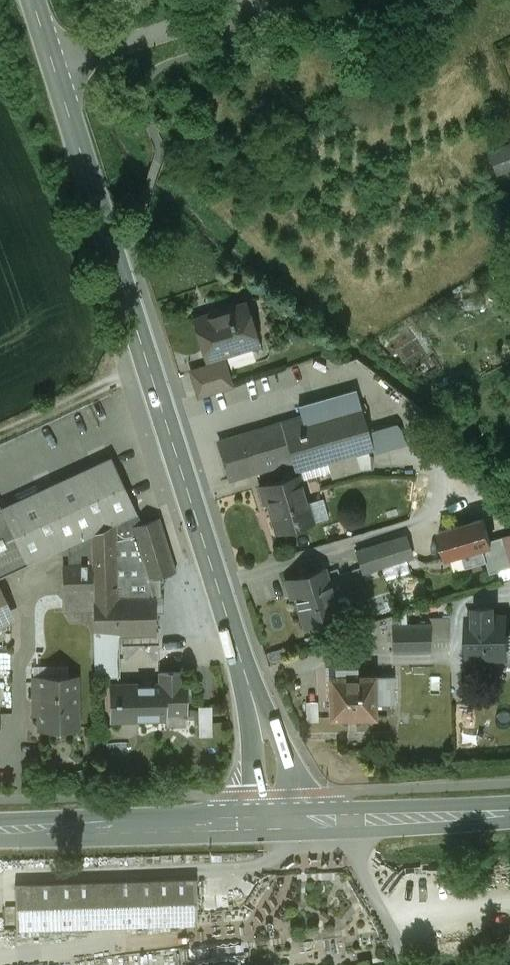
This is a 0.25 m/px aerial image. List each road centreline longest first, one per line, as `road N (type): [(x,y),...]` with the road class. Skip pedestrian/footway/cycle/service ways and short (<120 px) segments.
road 1 (tertiary): [(53,62),(270,759),(276,820)]
road 2 (secondary): [(0,831),(276,820)]
road 3 (unclassified): [(53,62),(249,0)]
road 4 (unclassified): [(354,818),(361,871),(408,964)]
road 5 (secondary): [(354,818),(509,810)]

